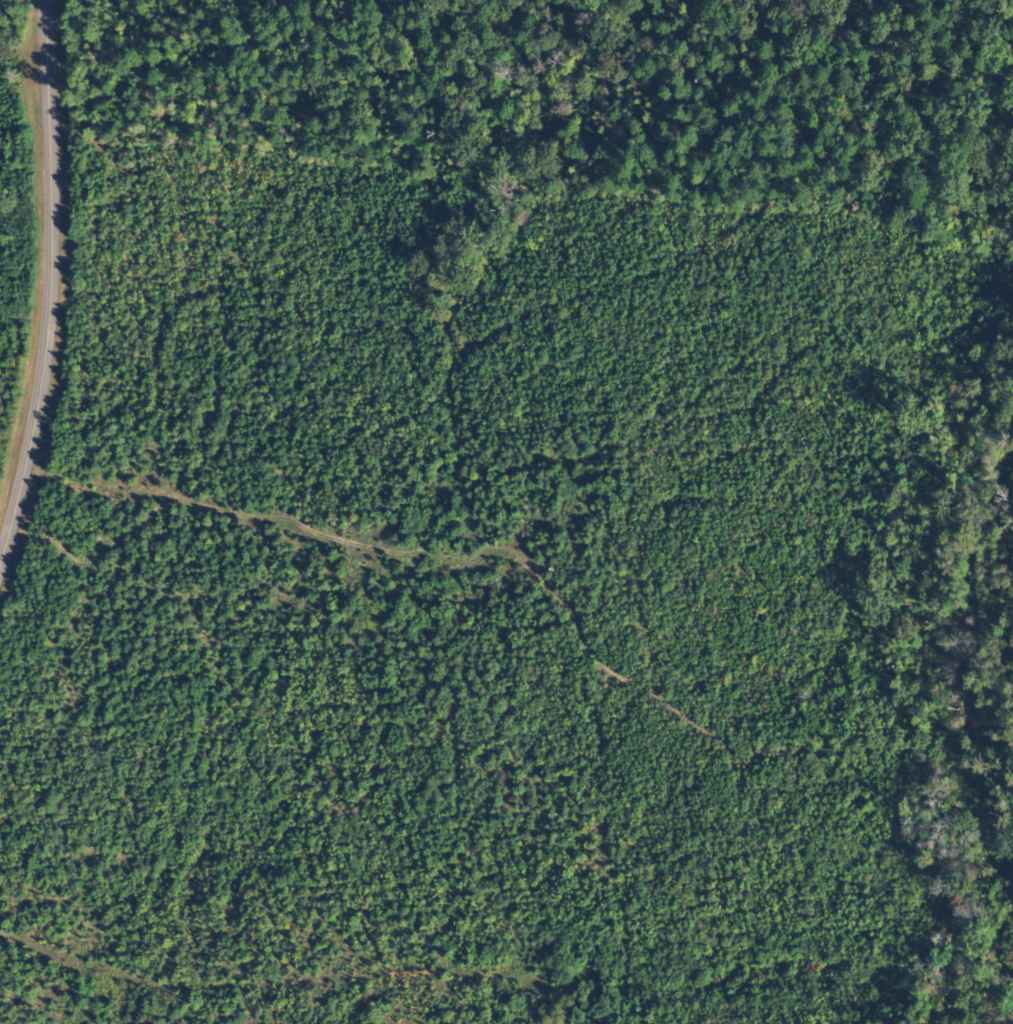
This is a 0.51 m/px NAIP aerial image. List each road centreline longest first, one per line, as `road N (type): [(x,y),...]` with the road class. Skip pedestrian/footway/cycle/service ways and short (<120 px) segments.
road 1 (secondary): [(0,565),(41,397),(51,308),(45,0)]

